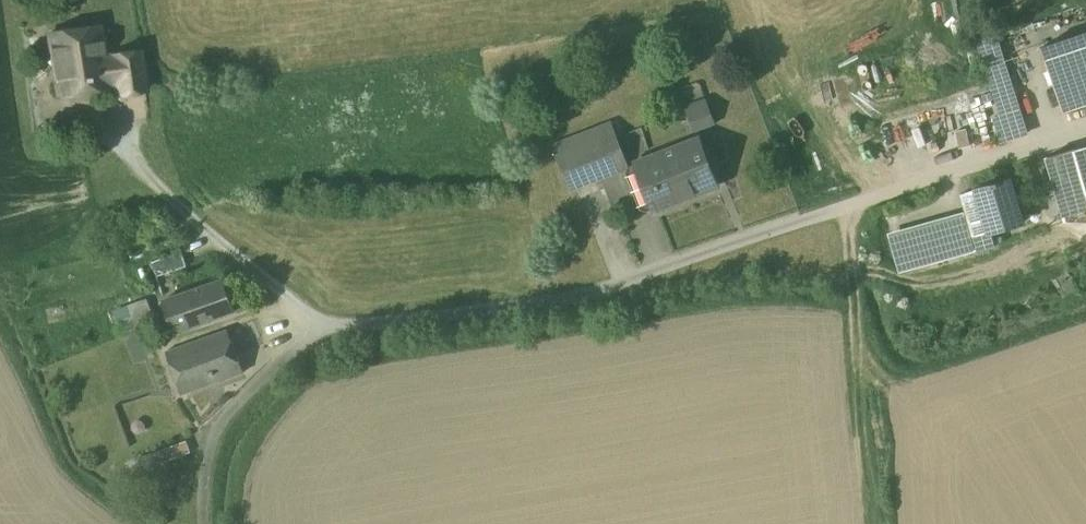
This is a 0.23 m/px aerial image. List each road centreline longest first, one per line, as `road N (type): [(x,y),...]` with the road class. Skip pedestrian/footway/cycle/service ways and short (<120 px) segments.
road 1 (track): [(1036,136),(588,289),(330,328),(278,357),(197,457),(188,493),(198,523)]
road 2 (track): [(330,328),(135,167),(120,136)]

